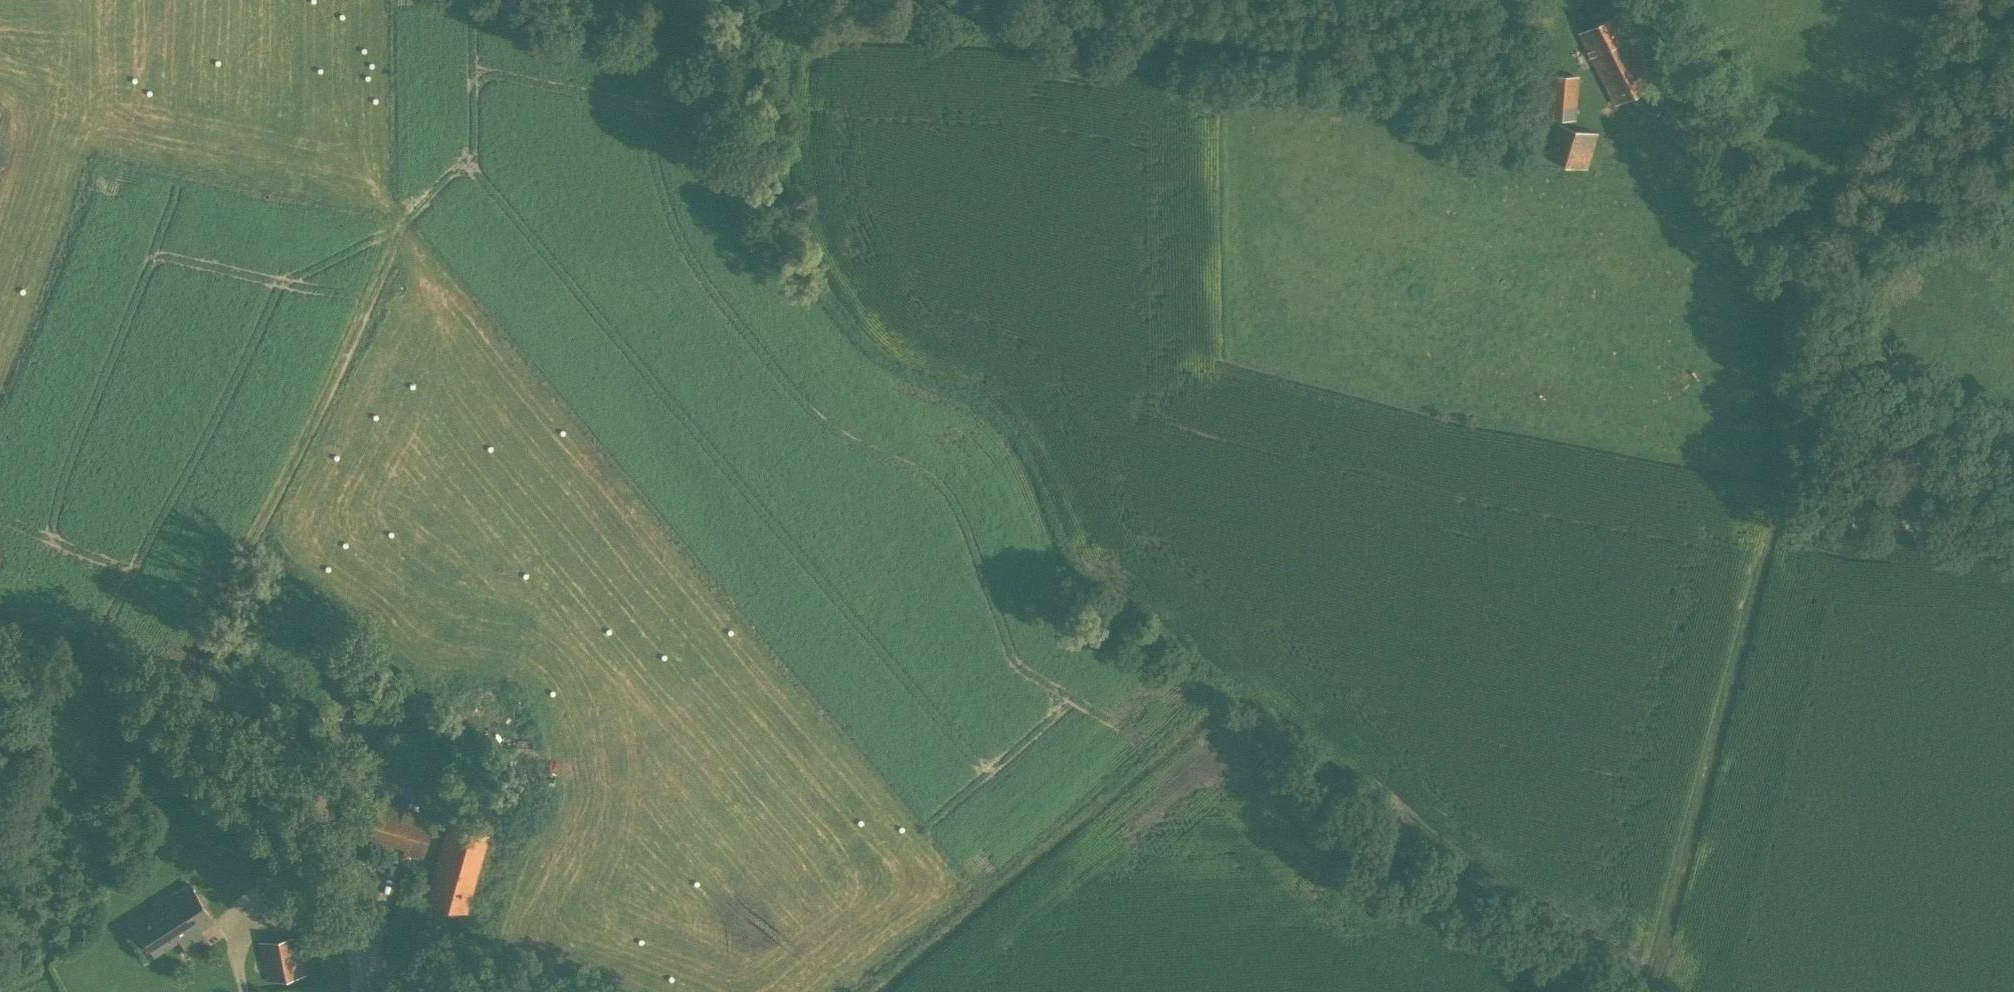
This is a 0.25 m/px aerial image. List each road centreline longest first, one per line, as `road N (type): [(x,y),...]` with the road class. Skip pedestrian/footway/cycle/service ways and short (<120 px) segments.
road 1 (track): [(869,991),(1103,810),(1213,709),(1237,715),(1288,762),(1427,918),(1554,991)]
road 2 (track): [(1640,0),(1799,275),(1806,314),(1797,457),(1811,499),(1835,519),(2013,534)]
road 3 (track): [(1648,991),(1744,668),(1780,511),(1811,499)]
road 4 (track): [(0,606),(200,700),(302,768),(332,825),(346,899)]
road 5 (track): [(353,945),(482,991)]

